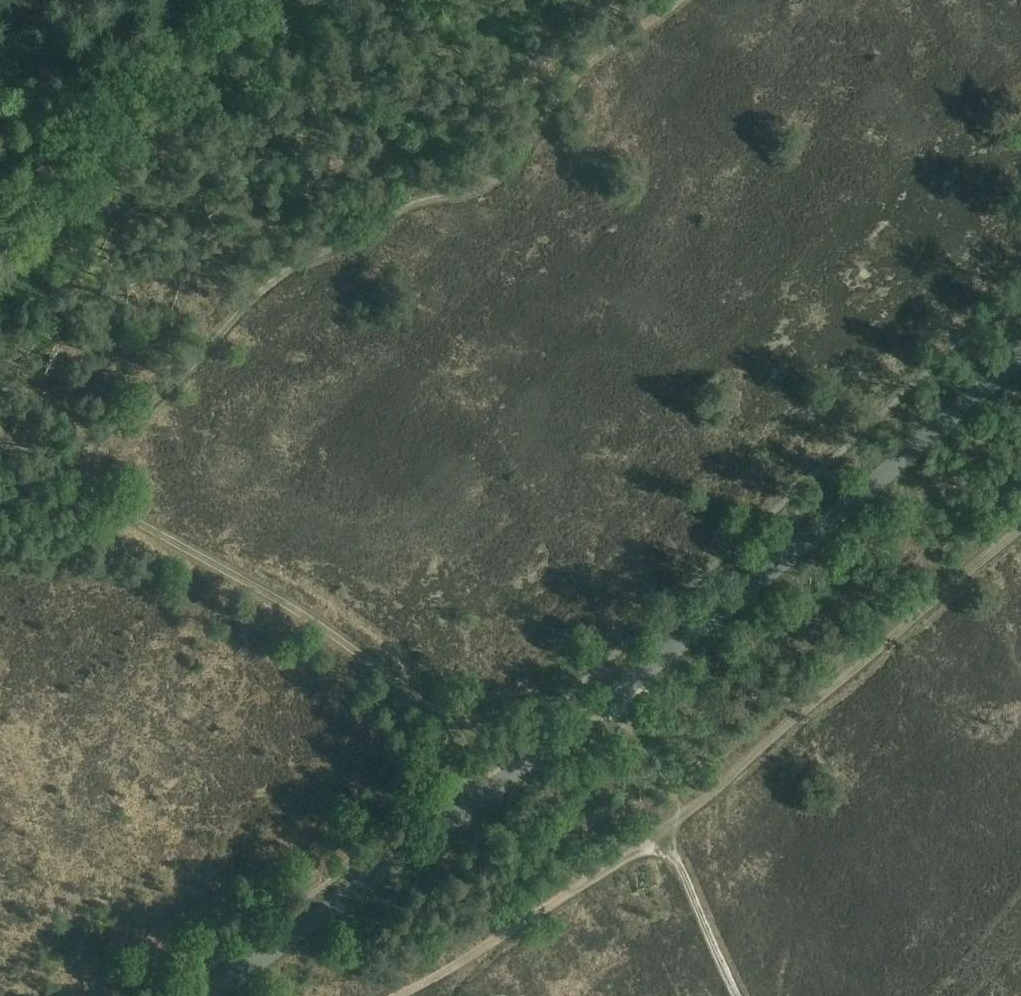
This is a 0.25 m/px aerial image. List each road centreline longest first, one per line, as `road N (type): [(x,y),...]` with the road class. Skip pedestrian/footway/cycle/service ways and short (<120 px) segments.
road 1 (tertiary): [(209,995),(610,700),(1020,355)]
road 2 (track): [(679,0),(589,64),(503,175),(397,212),(268,285),(178,383),(57,477)]
road 3 (track): [(617,864),(326,631),(57,477)]
road 4 (track): [(617,864),(1020,527)]
road 5 (track): [(0,279),(258,0)]
road 6 (track): [(400,995),(617,864)]
road 7 (track): [(738,995),(661,833)]

